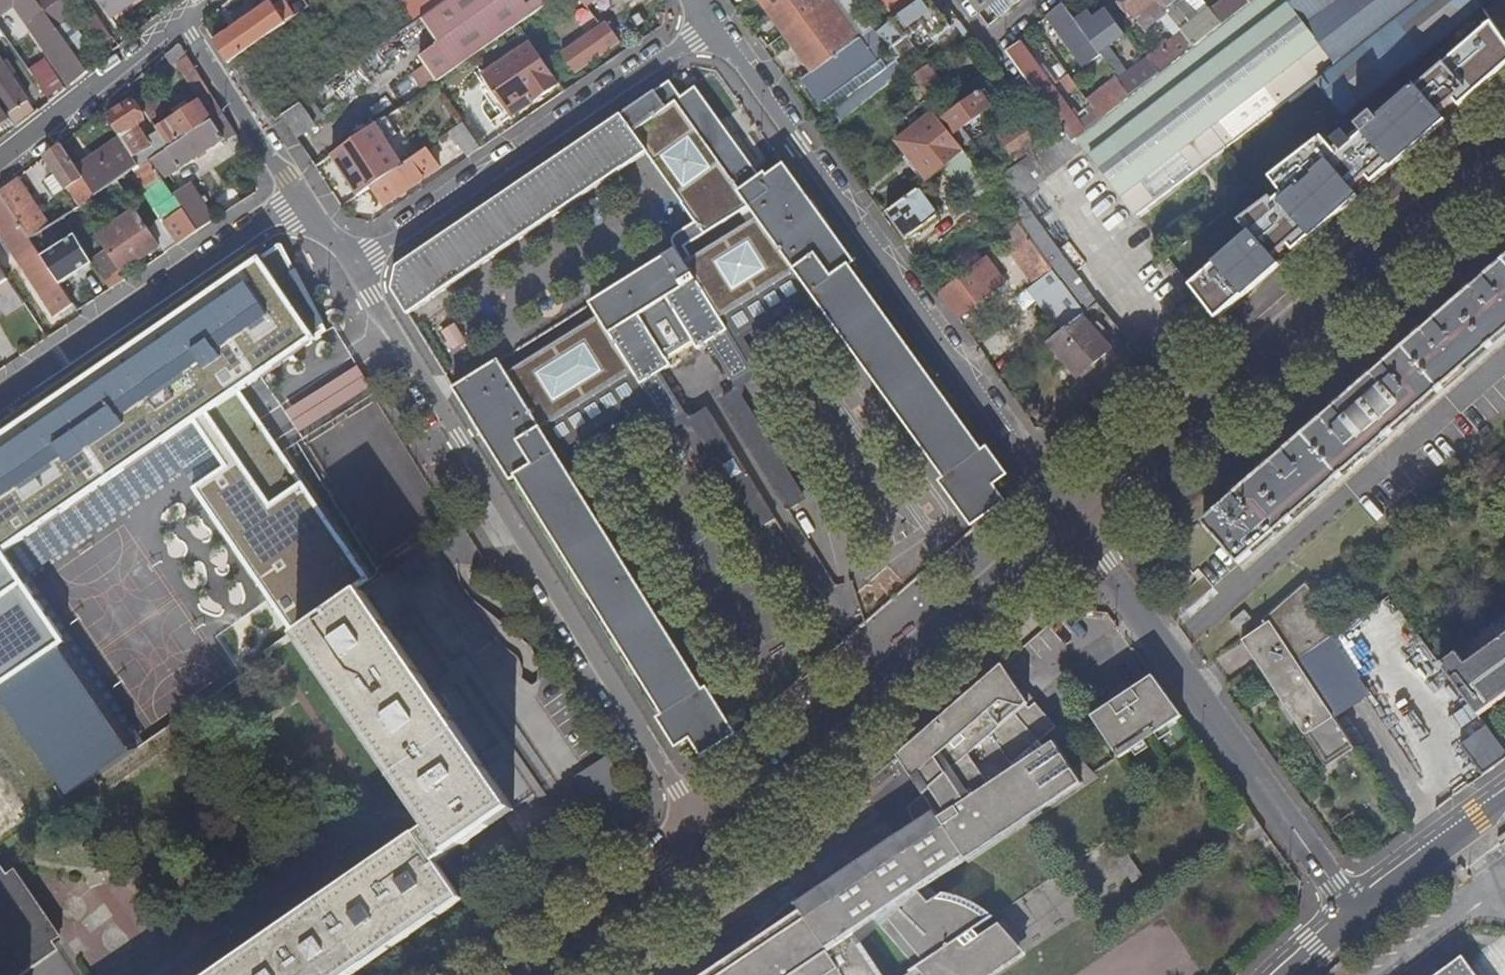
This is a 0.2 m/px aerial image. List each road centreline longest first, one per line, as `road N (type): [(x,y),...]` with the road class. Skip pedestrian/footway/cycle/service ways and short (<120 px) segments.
road 1 (residential): [(344,268),(703,830)]
road 2 (residential): [(1071,519),(713,18)]
road 3 (tertiary): [(1504,141),(1071,519)]
road 4 (tertiary): [(1071,519),(703,830)]
road 5 (residential): [(1355,905),(1071,519)]
road 6 (residential): [(713,18),(344,268)]
road 7 (residential): [(302,202),(0,409)]
road 8 (residential): [(183,27),(0,167)]
road 9 (tertiary): [(703,830),(526,974)]
road 10 (residential): [(183,27),(302,202)]
road 11 (residential): [(1355,905),(1504,798)]

